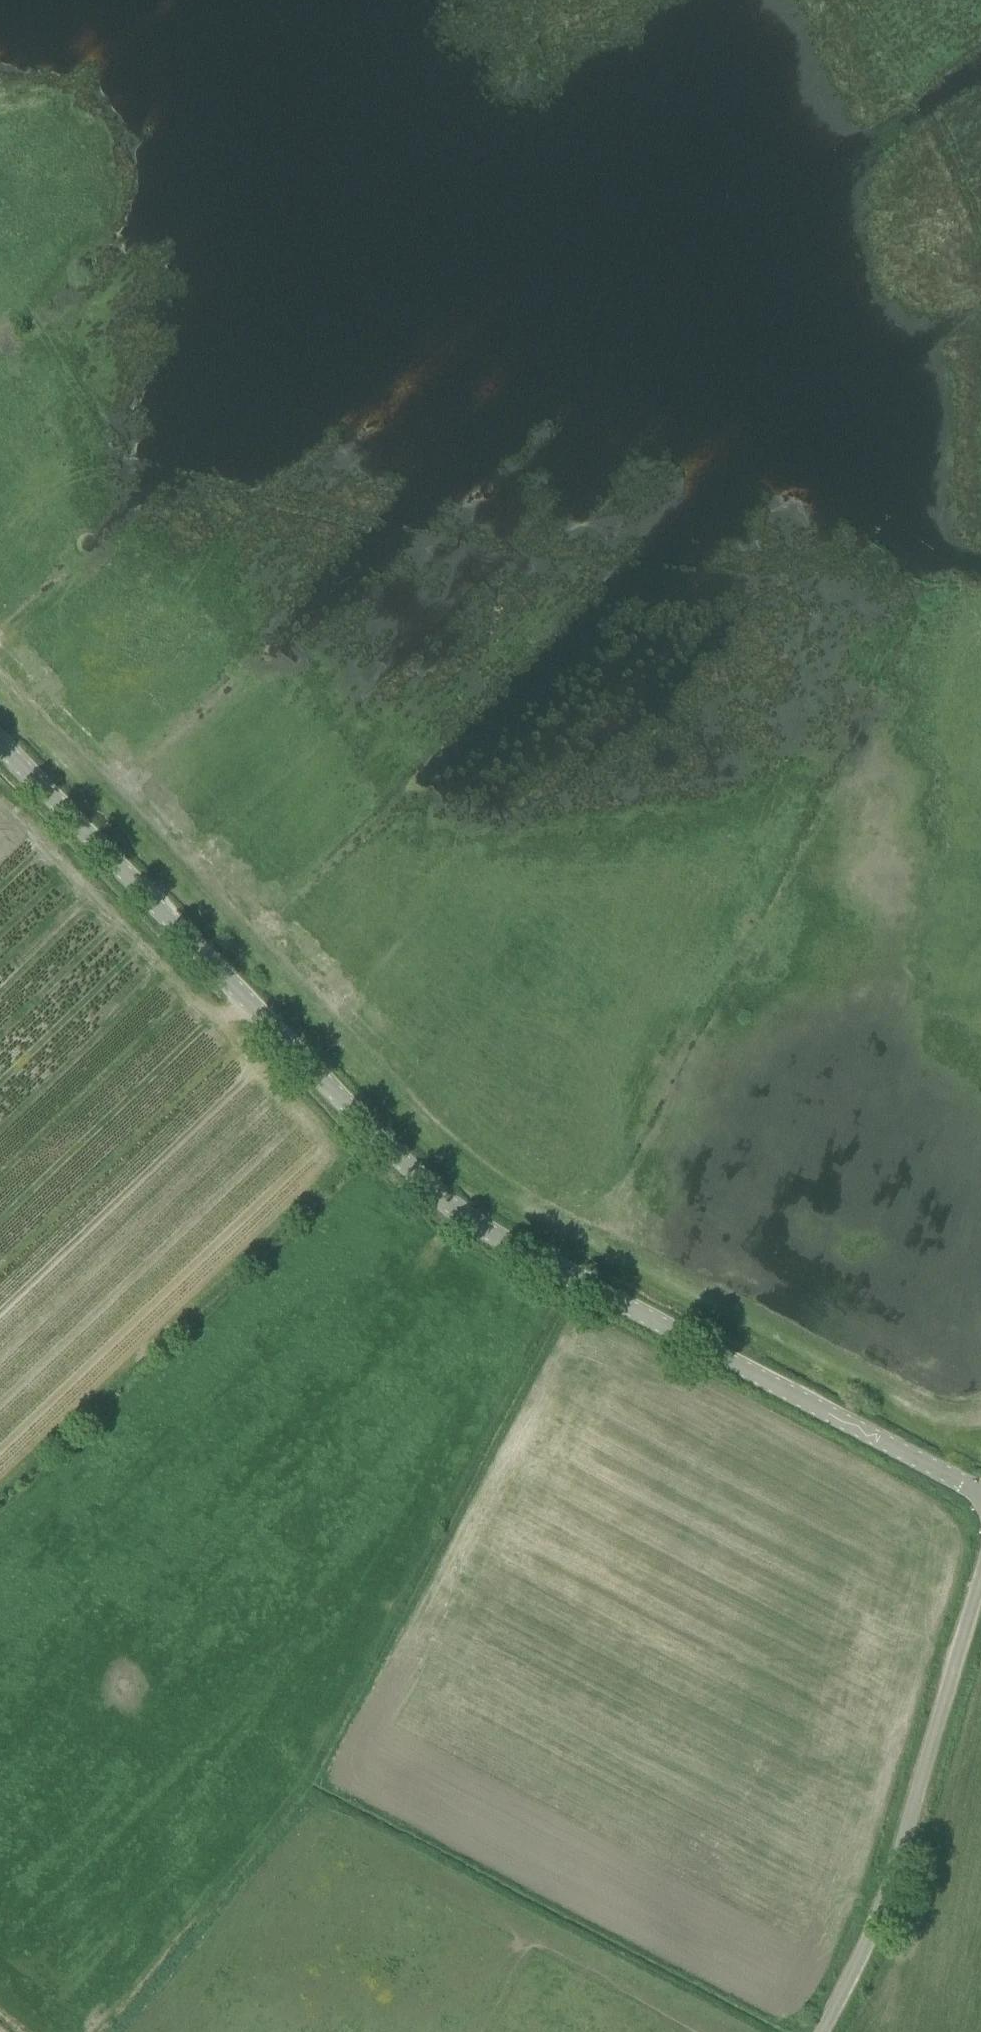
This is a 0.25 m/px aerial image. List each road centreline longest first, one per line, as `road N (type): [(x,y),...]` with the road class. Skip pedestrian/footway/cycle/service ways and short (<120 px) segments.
road 1 (unclassified): [(980,1484),(792,1394),(445,1209),(0,743)]
road 2 (unclassified): [(822,2031),(881,1892),(980,1589)]

